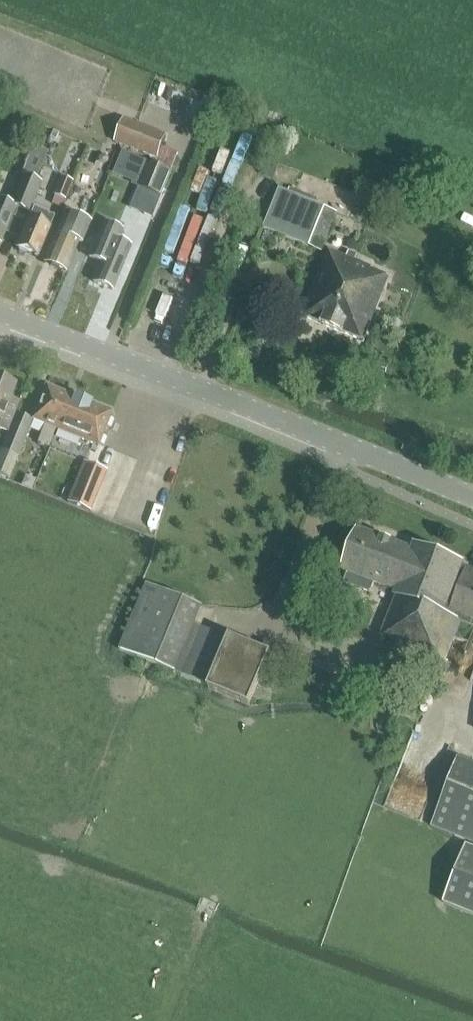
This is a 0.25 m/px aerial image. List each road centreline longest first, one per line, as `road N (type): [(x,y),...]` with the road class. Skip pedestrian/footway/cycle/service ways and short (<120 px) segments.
road 1 (tertiary): [(472,500),(0,315)]

